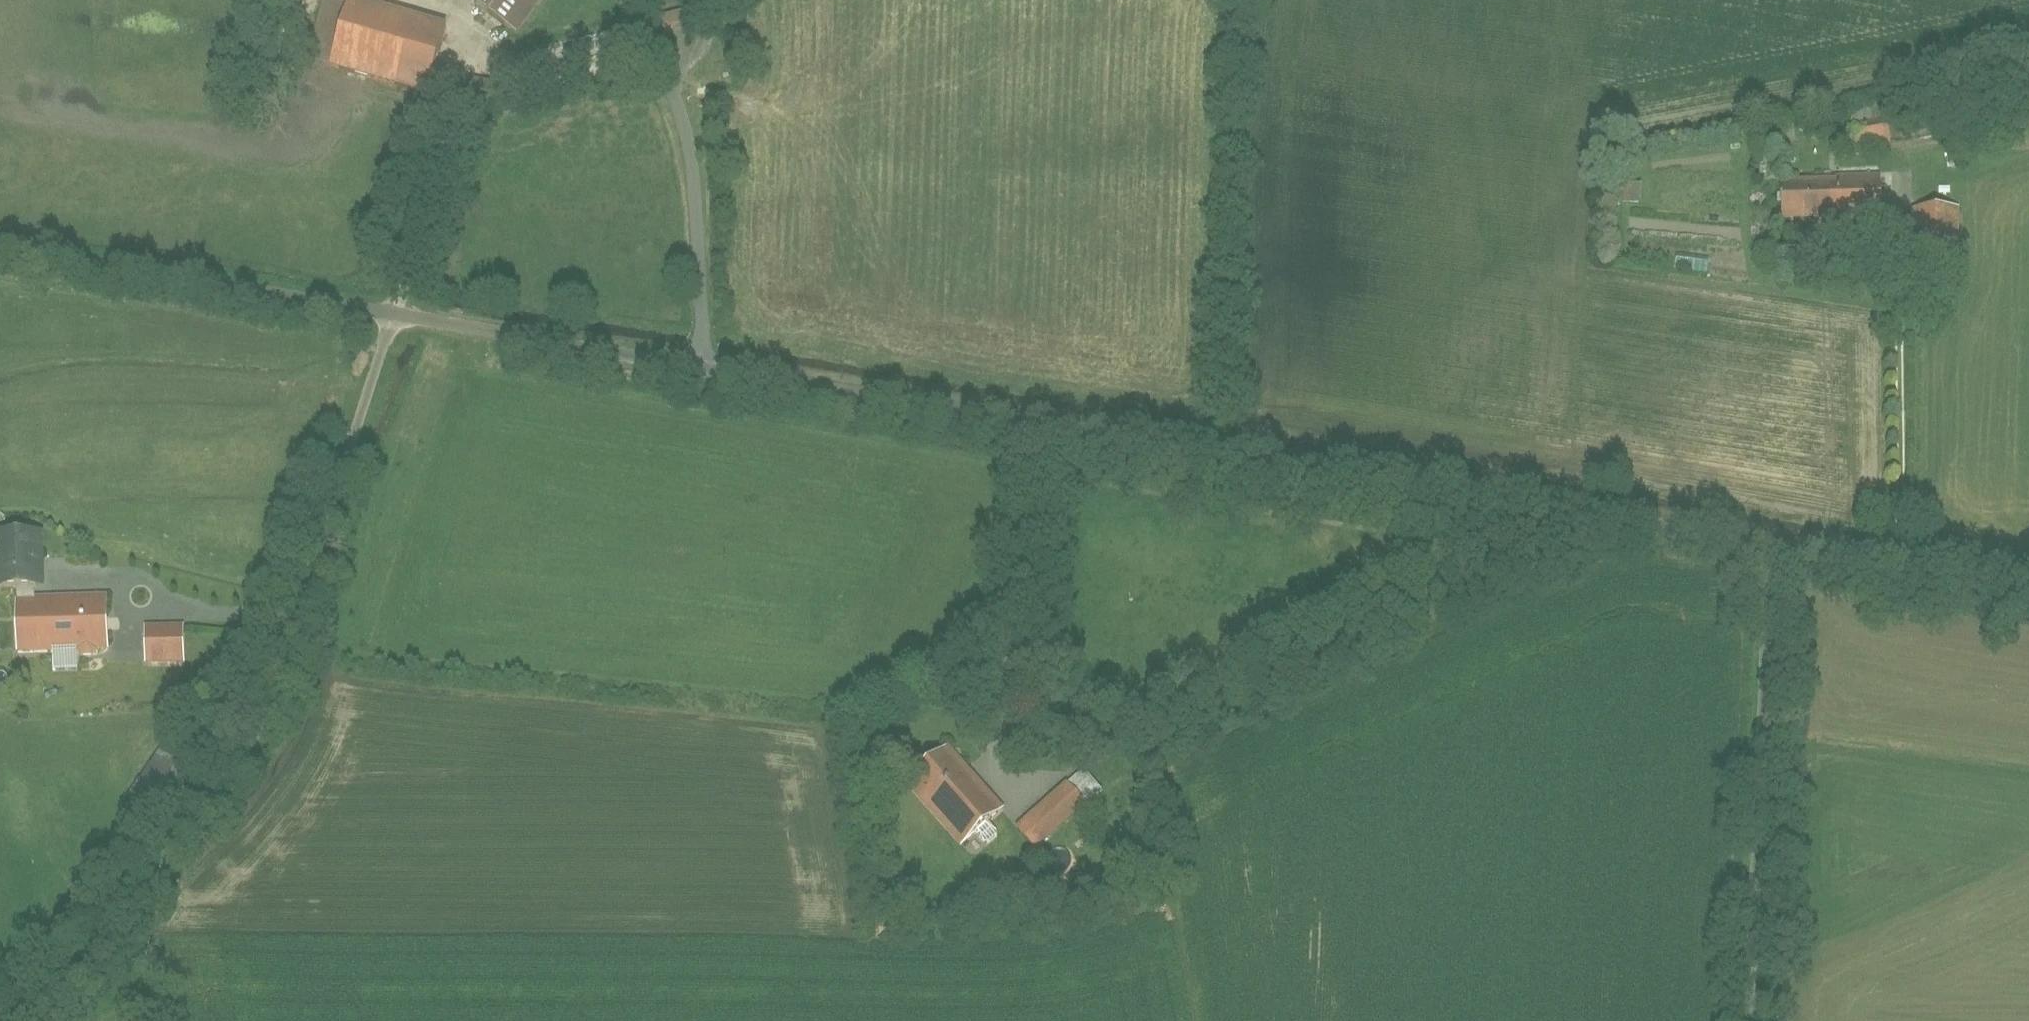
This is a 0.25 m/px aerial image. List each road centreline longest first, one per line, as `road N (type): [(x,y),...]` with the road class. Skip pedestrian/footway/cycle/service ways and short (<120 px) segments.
road 1 (residential): [(2028,587),(704,364)]
road 2 (residential): [(404,316),(298,638),(172,823)]
road 3 (residential): [(404,316),(0,252)]
road 4 (track): [(1054,423),(993,768)]
road 5 (track): [(1901,566),(1897,243)]
road 6 (residential): [(704,364),(404,316)]
road 7 (residential): [(704,364),(692,173),(665,78)]
road 8 (track): [(24,1020),(172,823)]

